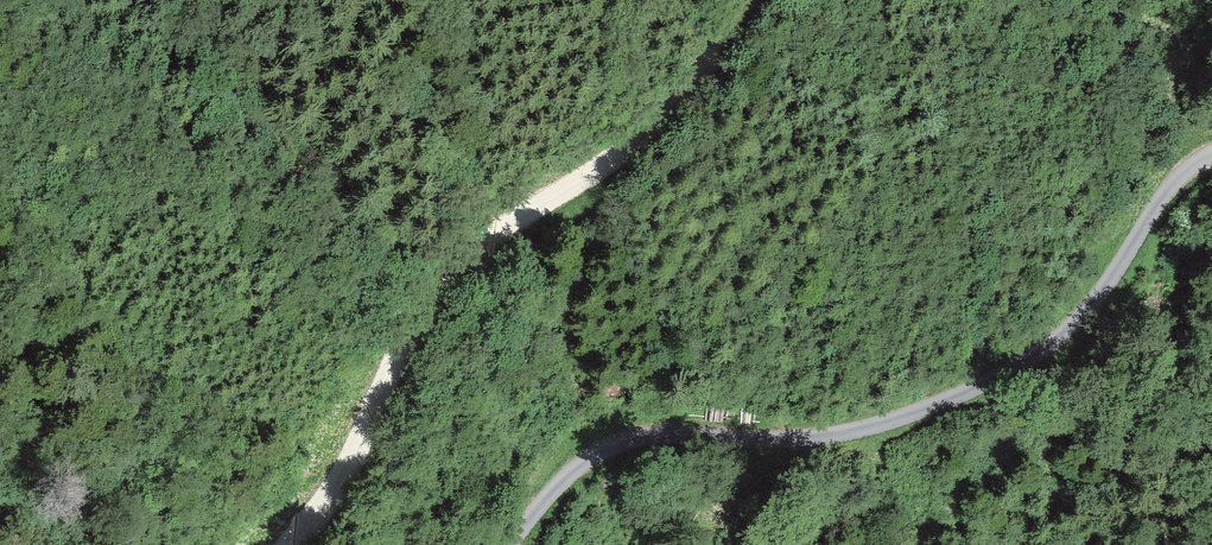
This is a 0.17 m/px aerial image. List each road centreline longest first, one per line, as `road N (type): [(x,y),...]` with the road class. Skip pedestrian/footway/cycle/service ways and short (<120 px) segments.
road 1 (track): [(1211,153),(1168,192),(1089,308),(1005,372),(864,429),(806,438),(658,435),(605,449),(566,477),(510,544)]
road 2 (track): [(292,544),(329,495),(444,271),(646,127),(721,53),(747,0)]

